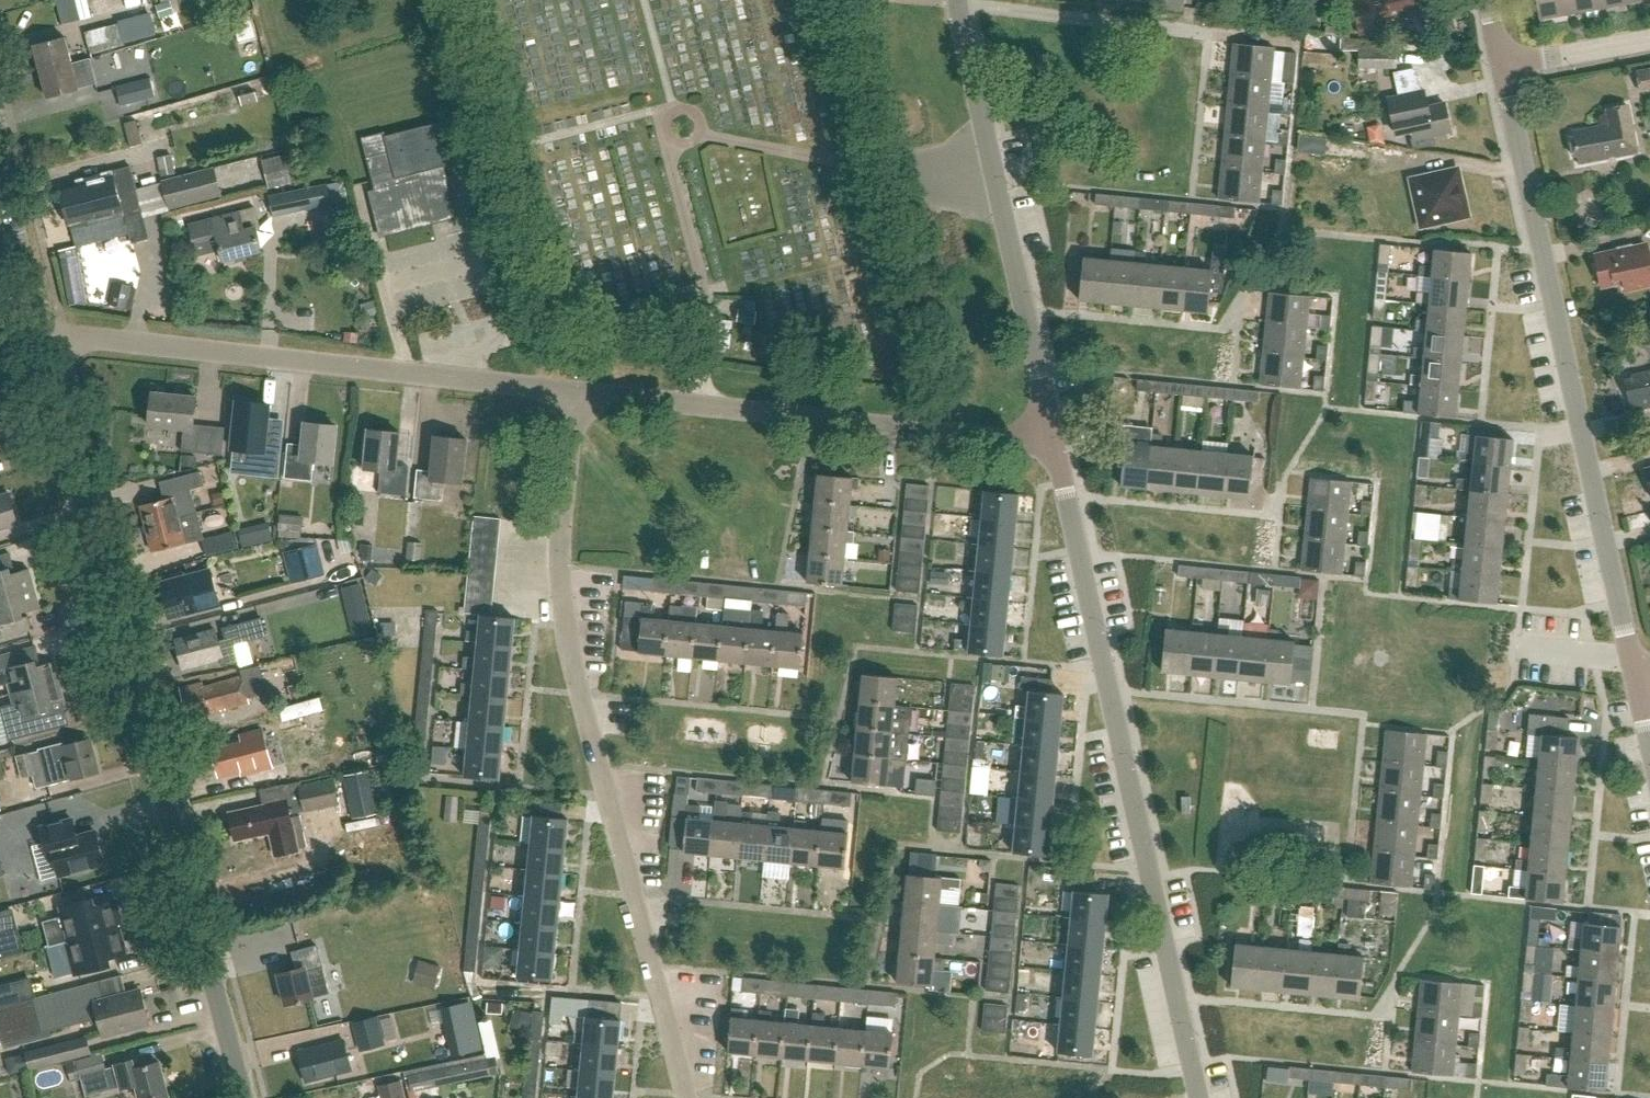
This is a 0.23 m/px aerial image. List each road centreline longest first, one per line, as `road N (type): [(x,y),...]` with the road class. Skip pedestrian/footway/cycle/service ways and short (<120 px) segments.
road 1 (unclassified): [(243,1097),(43,333)]
road 2 (residential): [(687,1097),(567,646),(560,583),(576,393)]
road 3 (residential): [(1198,1097),(1052,443)]
road 4 (unclassified): [(1635,674),(1498,64)]
road 5 (residential): [(576,393),(43,333)]
road 6 (residential): [(1052,443),(576,393)]
road 7 (residential): [(1052,443),(957,7)]
road 8 (residential): [(1207,33),(957,7)]
road 9 (unclassified): [(43,333),(4,184)]
road 10 (residential): [(1498,64),(1649,38)]

